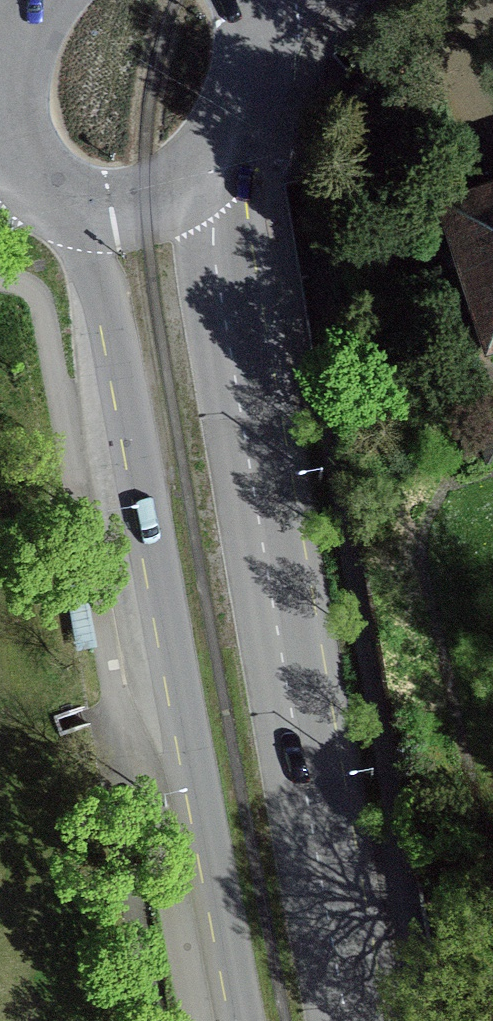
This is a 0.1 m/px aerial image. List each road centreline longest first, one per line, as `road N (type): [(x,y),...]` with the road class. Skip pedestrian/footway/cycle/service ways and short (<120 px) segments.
road 1 (primary): [(348,1020),(205,172)]
road 2 (primary): [(72,202),(116,324),(245,1020)]
road 3 (primary): [(205,172),(252,76),(254,0)]
road 4 (primary): [(72,202),(101,211),(145,206),(205,172)]
road 5 (primary): [(44,0),(18,52),(20,137)]

